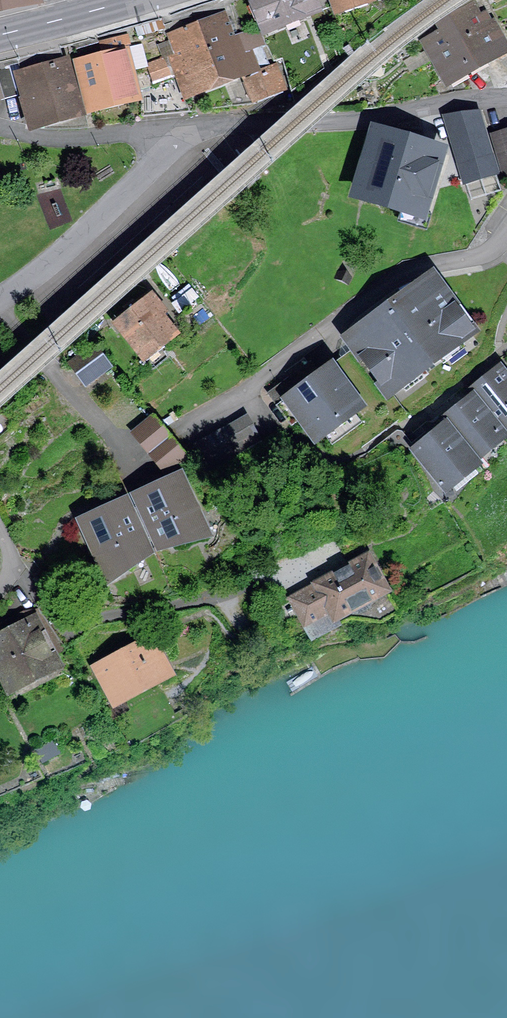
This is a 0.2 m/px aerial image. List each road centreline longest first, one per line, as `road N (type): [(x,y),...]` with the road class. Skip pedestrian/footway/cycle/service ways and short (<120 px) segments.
road 1 (residential): [(0,302),(198,130),(506,97)]
road 2 (residential): [(184,432),(410,274),(466,263),(497,248),(506,233)]
road 3 (track): [(0,129),(52,138),(198,130)]
road 4 (residential): [(139,470),(48,362)]
road 5 (primary): [(0,34),(129,0)]

